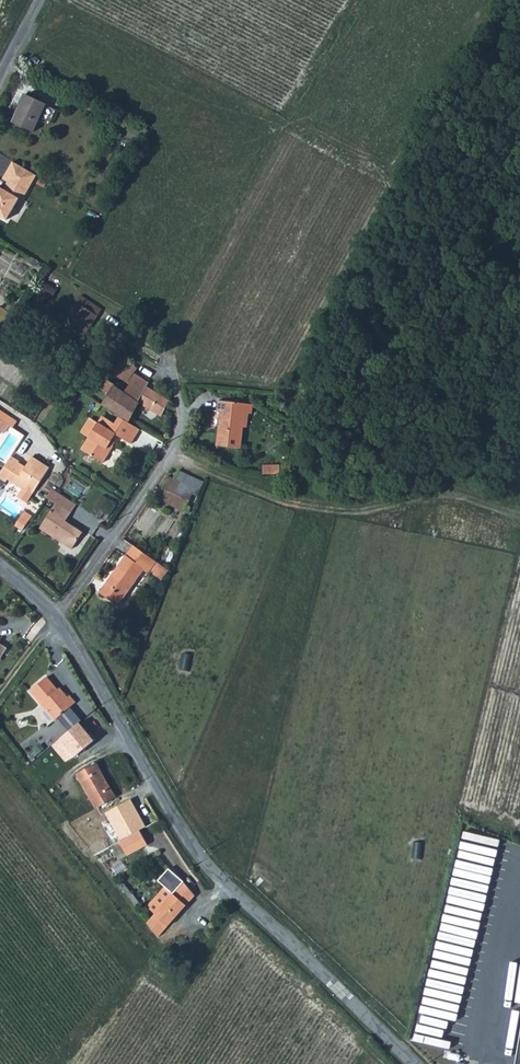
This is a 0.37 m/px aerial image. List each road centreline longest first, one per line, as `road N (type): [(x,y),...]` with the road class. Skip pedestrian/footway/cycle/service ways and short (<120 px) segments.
road 1 (unclassified): [(60,618),(199,854),(411,1063)]
road 2 (track): [(175,456),(283,503),(349,508),(449,492),(519,518)]
road 3 (residential): [(60,618),(175,456),(180,422),(166,365)]

